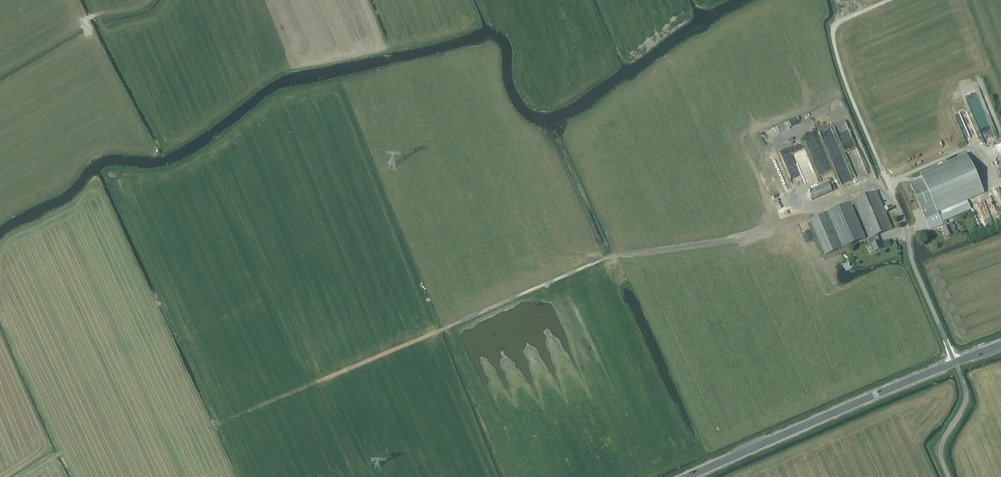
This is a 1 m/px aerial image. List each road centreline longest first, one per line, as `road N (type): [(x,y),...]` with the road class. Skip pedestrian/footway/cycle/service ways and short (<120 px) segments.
road 1 (primary): [(686,476),(1000,345)]

